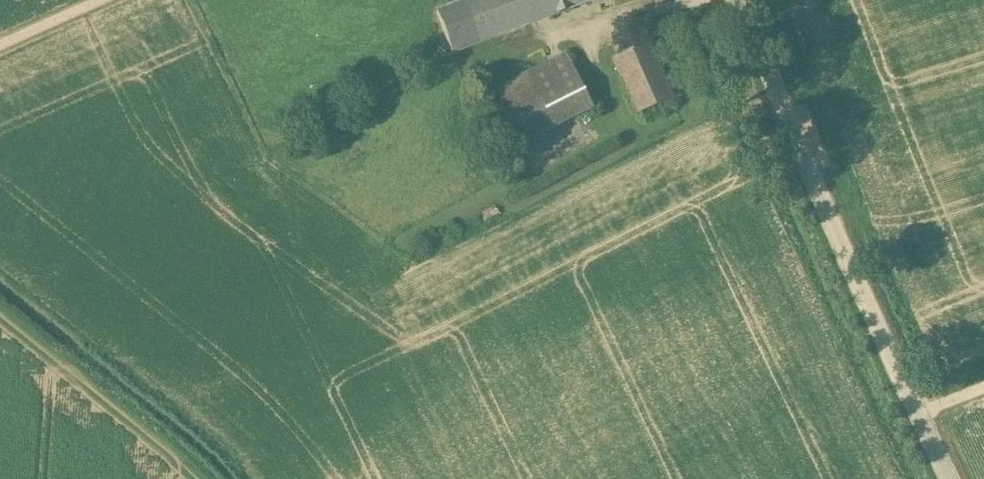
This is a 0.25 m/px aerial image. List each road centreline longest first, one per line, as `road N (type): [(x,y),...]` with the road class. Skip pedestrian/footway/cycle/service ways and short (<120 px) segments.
road 1 (unclassified): [(948,478),(745,0)]

